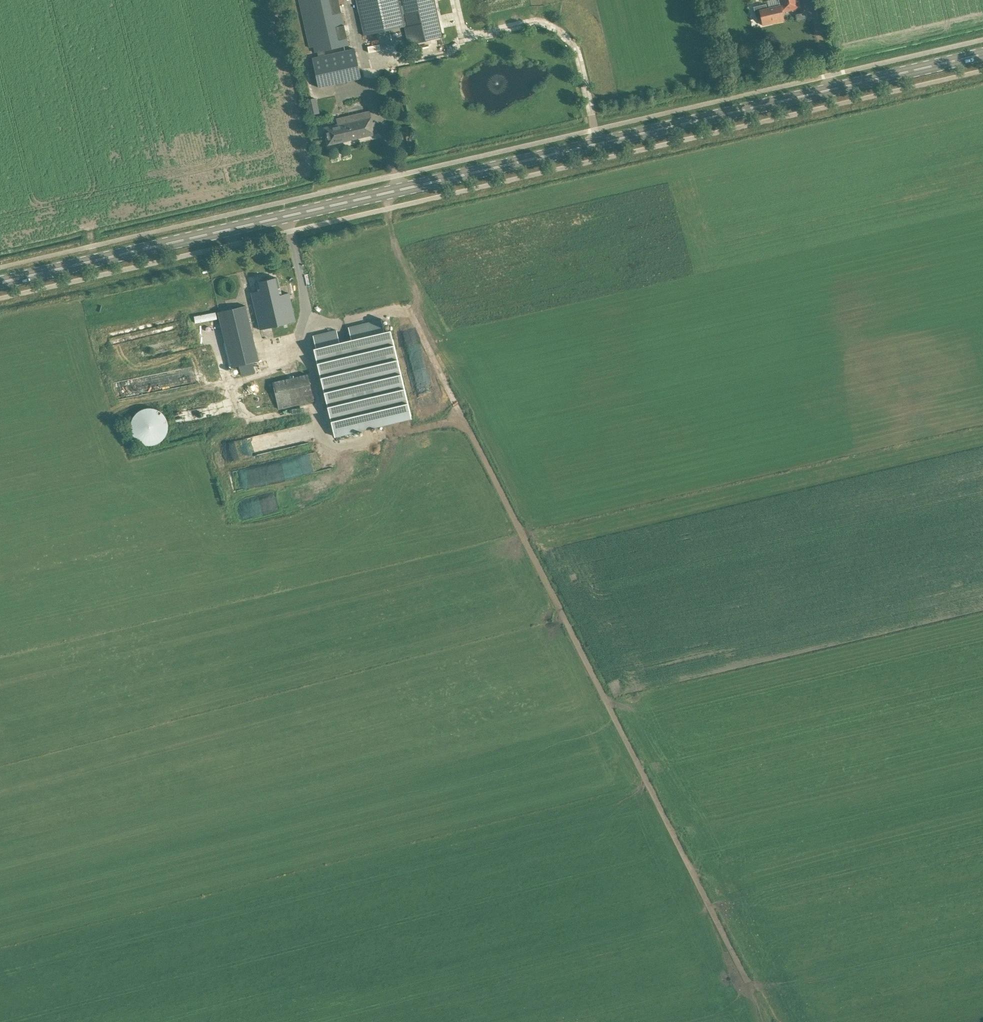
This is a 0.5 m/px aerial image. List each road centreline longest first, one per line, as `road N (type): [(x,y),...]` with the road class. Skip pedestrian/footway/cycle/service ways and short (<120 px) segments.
road 1 (primary): [(0,281),(982,55)]
road 2 (track): [(773,1021),(408,310)]

